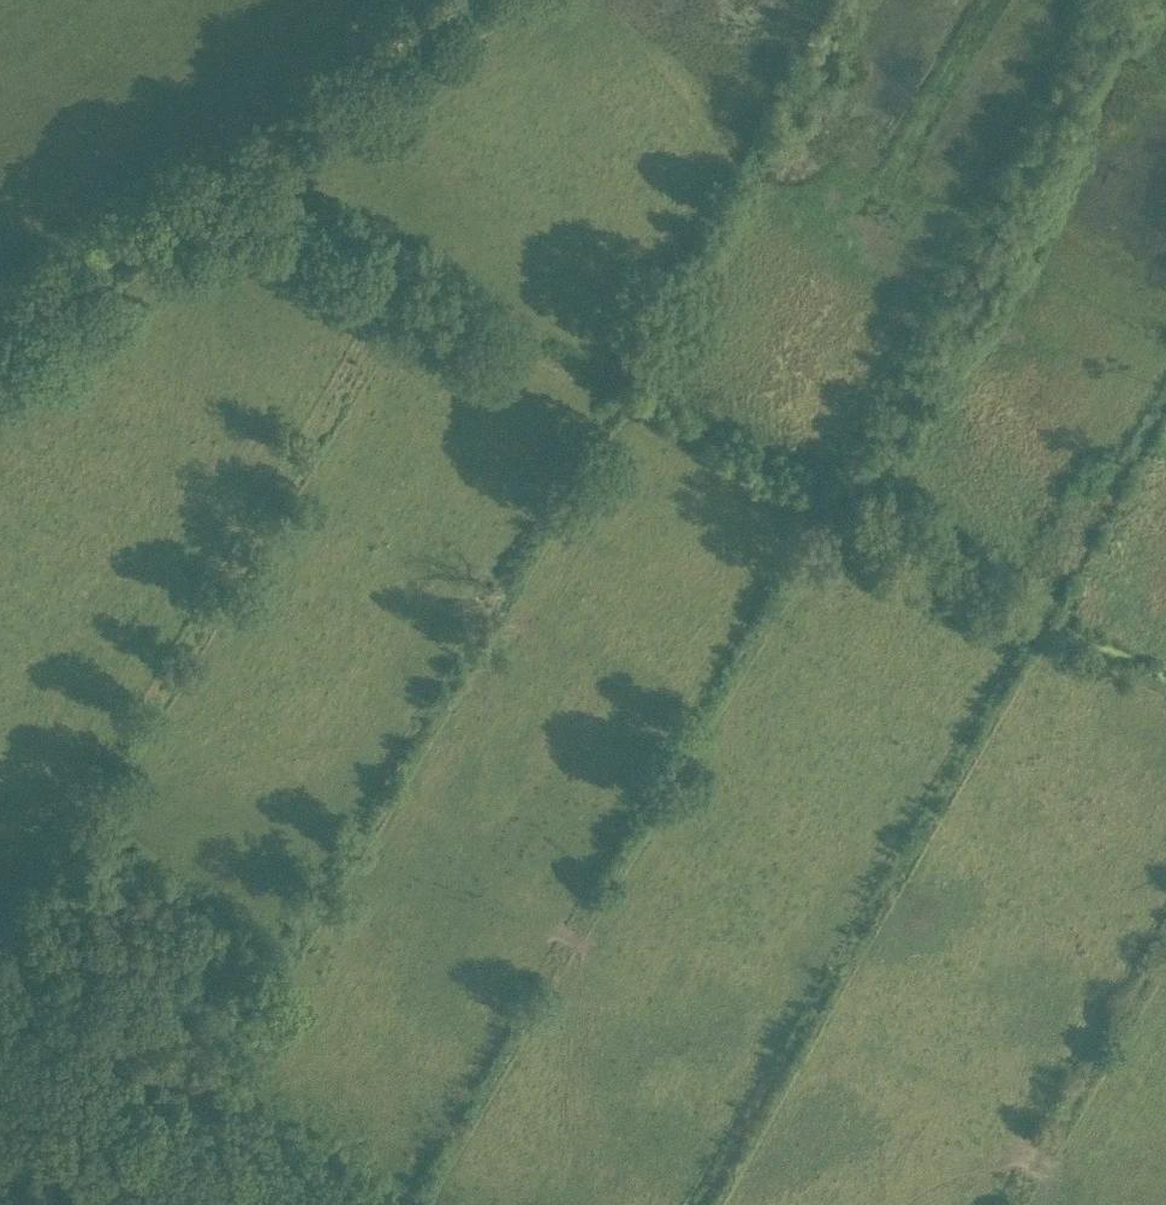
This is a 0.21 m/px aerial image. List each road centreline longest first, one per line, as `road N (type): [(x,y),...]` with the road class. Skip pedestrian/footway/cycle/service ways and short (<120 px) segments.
road 1 (track): [(0,352),(471,0)]
road 2 (track): [(0,1038),(315,1204)]

